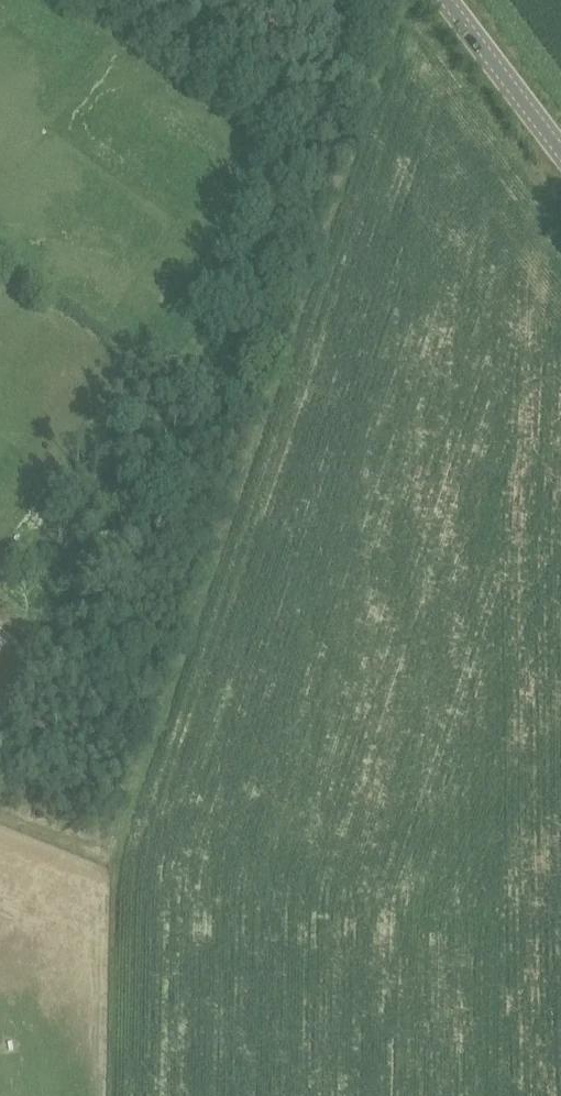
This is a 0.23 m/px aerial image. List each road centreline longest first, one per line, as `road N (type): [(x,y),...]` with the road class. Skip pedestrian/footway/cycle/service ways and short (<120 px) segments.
road 1 (tertiary): [(560,146),(451,0)]

